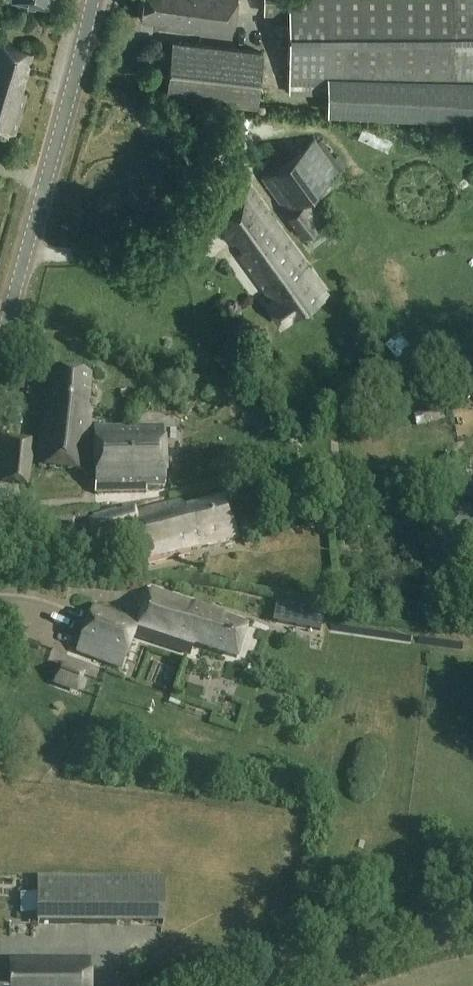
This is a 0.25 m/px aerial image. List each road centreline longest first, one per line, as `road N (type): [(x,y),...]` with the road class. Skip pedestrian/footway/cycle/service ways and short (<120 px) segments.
road 1 (tertiary): [(4,327),(93,0)]
road 2 (unclassified): [(292,985),(351,958),(472,921)]

